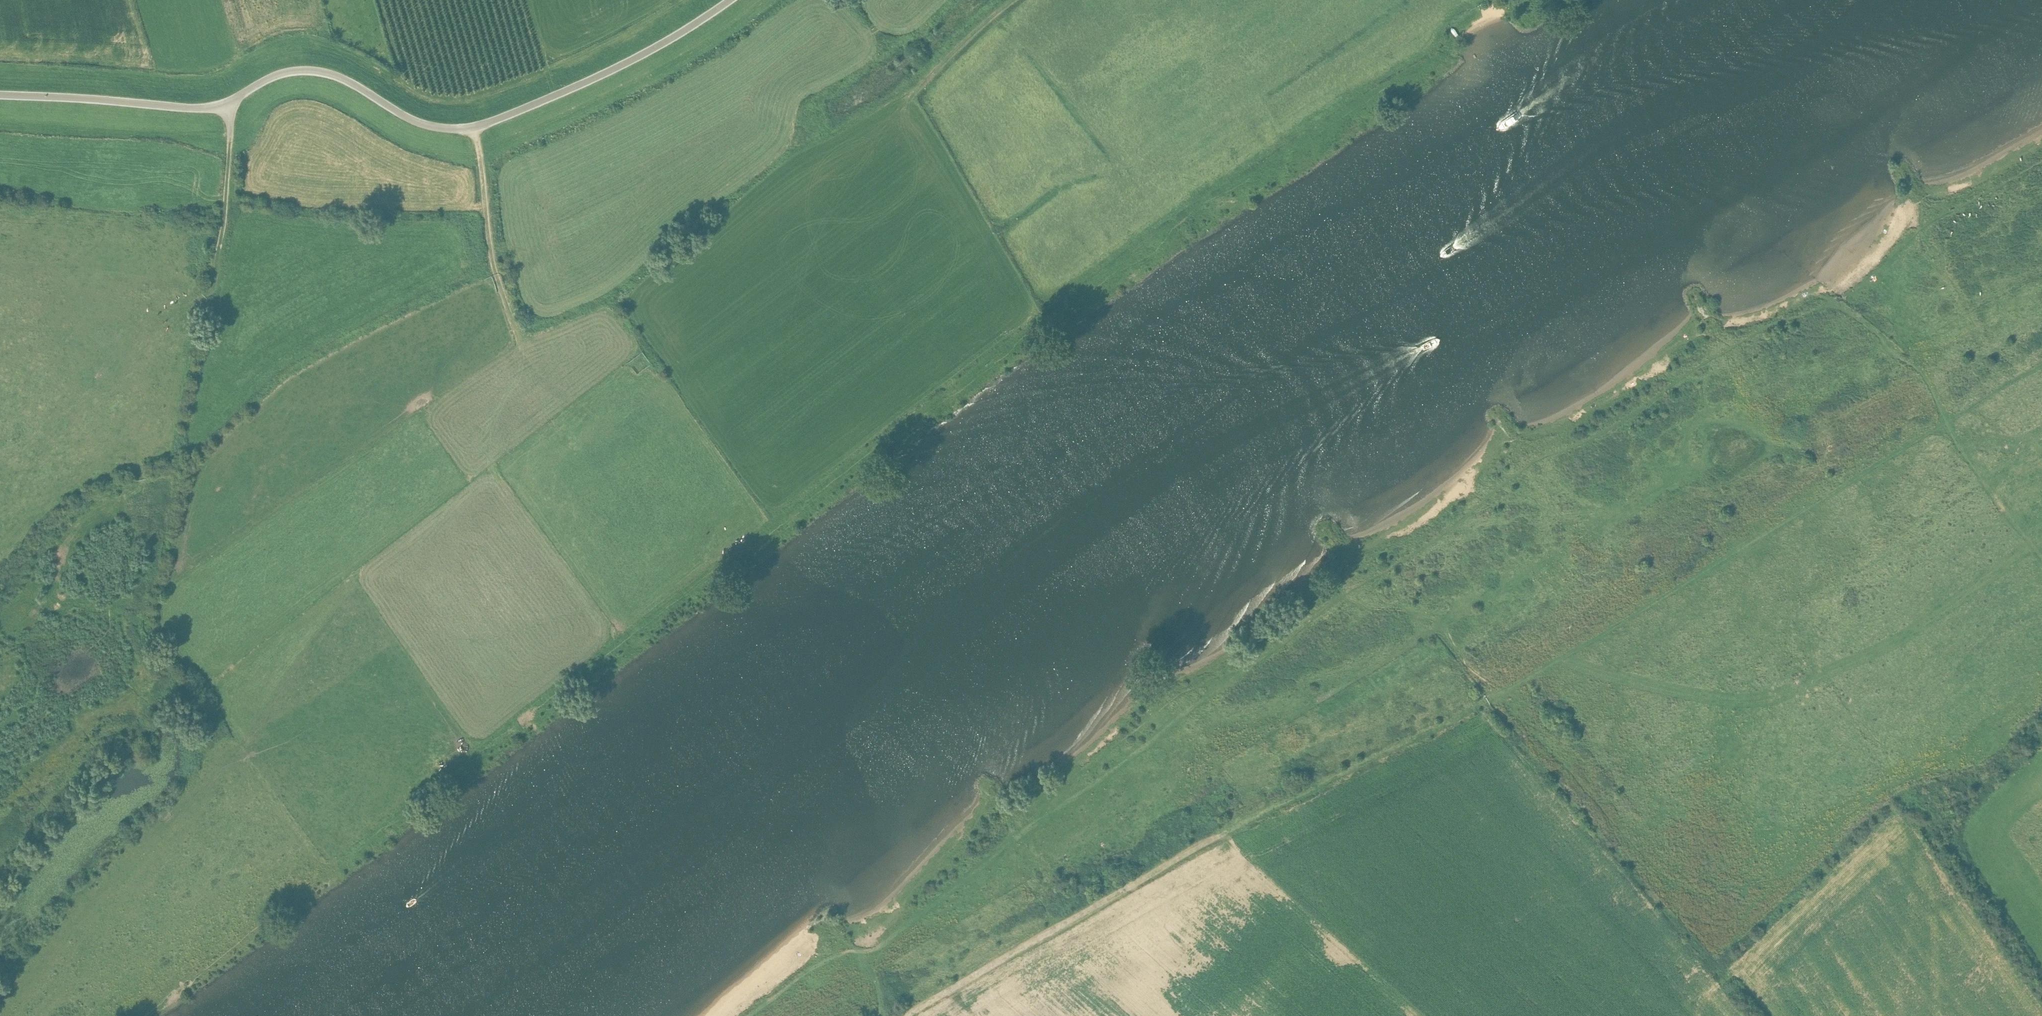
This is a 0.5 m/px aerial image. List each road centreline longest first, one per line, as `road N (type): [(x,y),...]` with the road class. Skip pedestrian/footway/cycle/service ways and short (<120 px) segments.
road 1 (unclassified): [(0,95),(206,107),(308,70),(339,76),(421,122),(482,128),(682,34),(730,0)]
road 2 (track): [(904,1015),(1152,874),(1450,730),(1471,712)]
road 3 (track): [(2041,578),(2013,555),(1945,415)]
road 4 (track): [(482,128),(488,238),(510,314)]
road 5 (track): [(232,103),(220,242)]
road 6 (track): [(923,85),(1015,0)]

